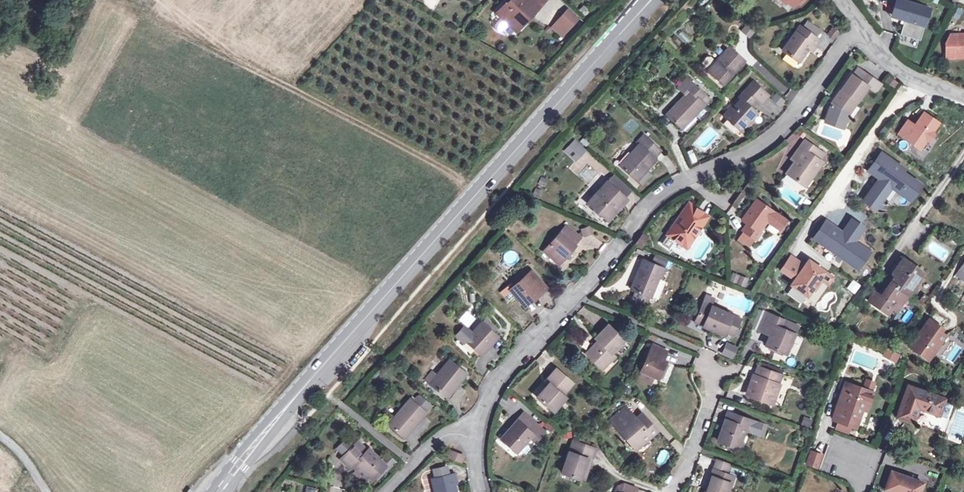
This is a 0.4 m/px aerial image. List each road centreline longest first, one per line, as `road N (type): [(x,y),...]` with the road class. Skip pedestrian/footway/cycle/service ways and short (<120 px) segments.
road 1 (primary): [(220,491),(343,333),(652,0)]
road 2 (residential): [(863,23),(779,127),(751,151),(654,196),(628,232)]
road 3 (residential): [(620,243),(496,378),(474,428)]
road 4 (residential): [(863,23),(902,73),(963,98)]
road 5 (residential): [(677,491),(720,374)]

